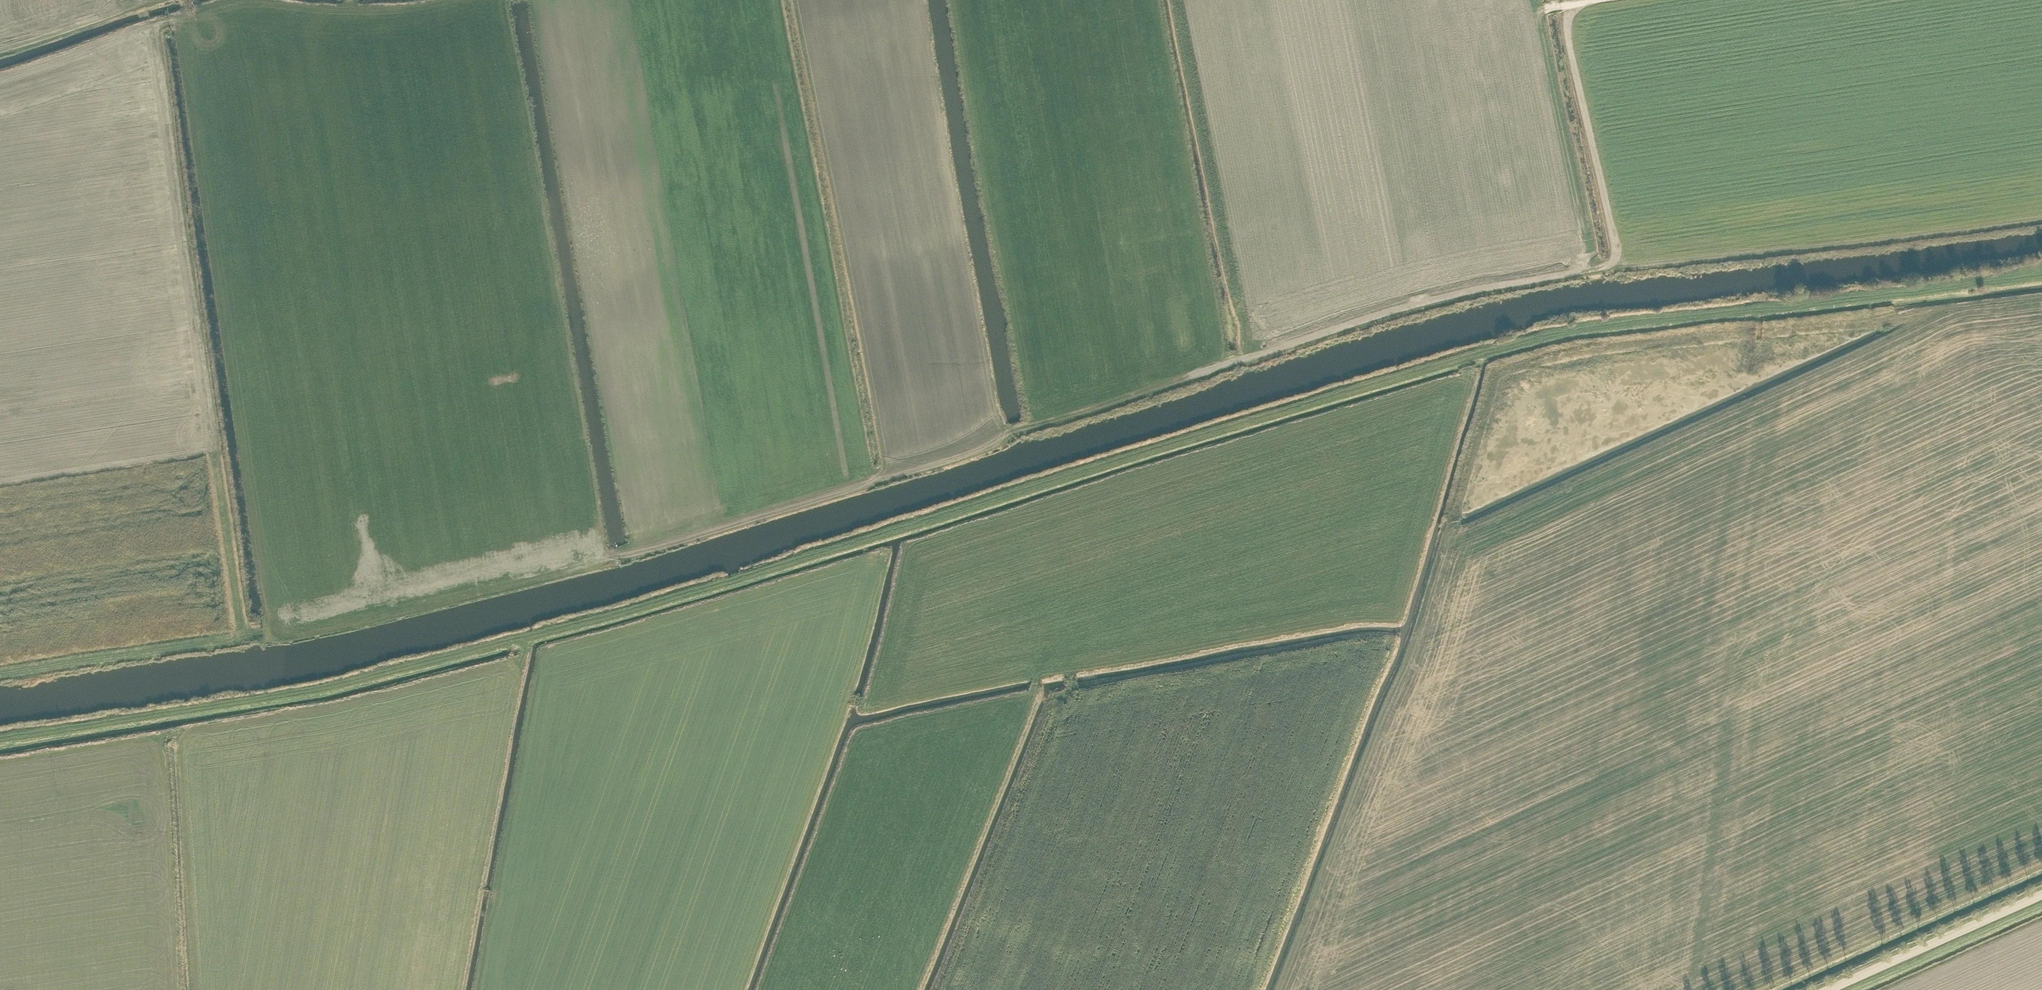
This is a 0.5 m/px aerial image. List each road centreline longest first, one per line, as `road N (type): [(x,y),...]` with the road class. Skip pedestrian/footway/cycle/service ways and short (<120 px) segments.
road 1 (tertiary): [(1836,989),(2041,896)]

